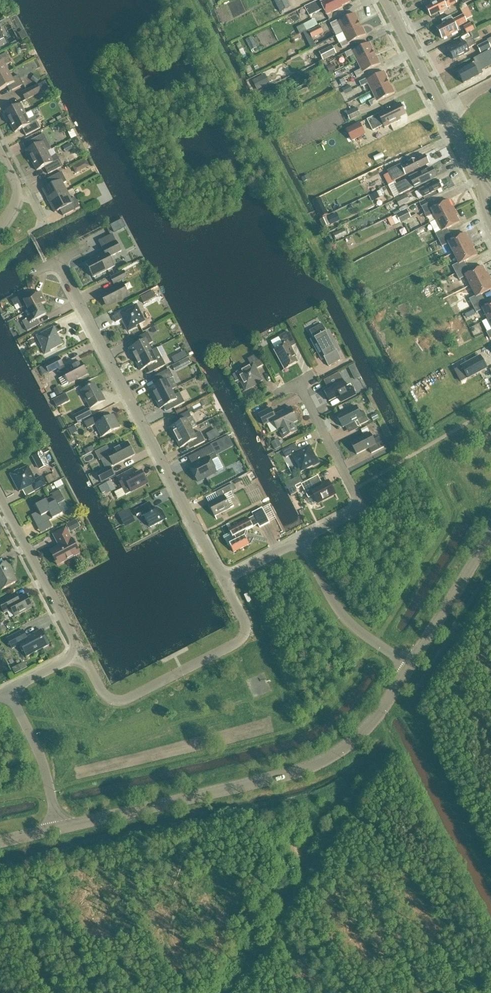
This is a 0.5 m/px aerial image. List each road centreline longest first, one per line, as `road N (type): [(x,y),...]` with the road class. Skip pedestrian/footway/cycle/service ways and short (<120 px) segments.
road 1 (tertiary): [(63,829),(313,768),(363,732),(410,667)]
road 2 (residential): [(224,581),(56,262)]
road 3 (residential): [(81,653),(105,697),(128,699),(240,640),(246,625),(224,581)]
road 4 (tertiary): [(485,188),(384,0)]
road 5 (residential): [(302,540),(362,509),(298,384)]
road 6 (residential): [(81,653),(0,500)]
road 7 (residential): [(410,667),(347,623),(302,540)]
road 8 (tertiary): [(410,667),(490,537)]
road 9 (residential): [(63,829),(9,693)]

